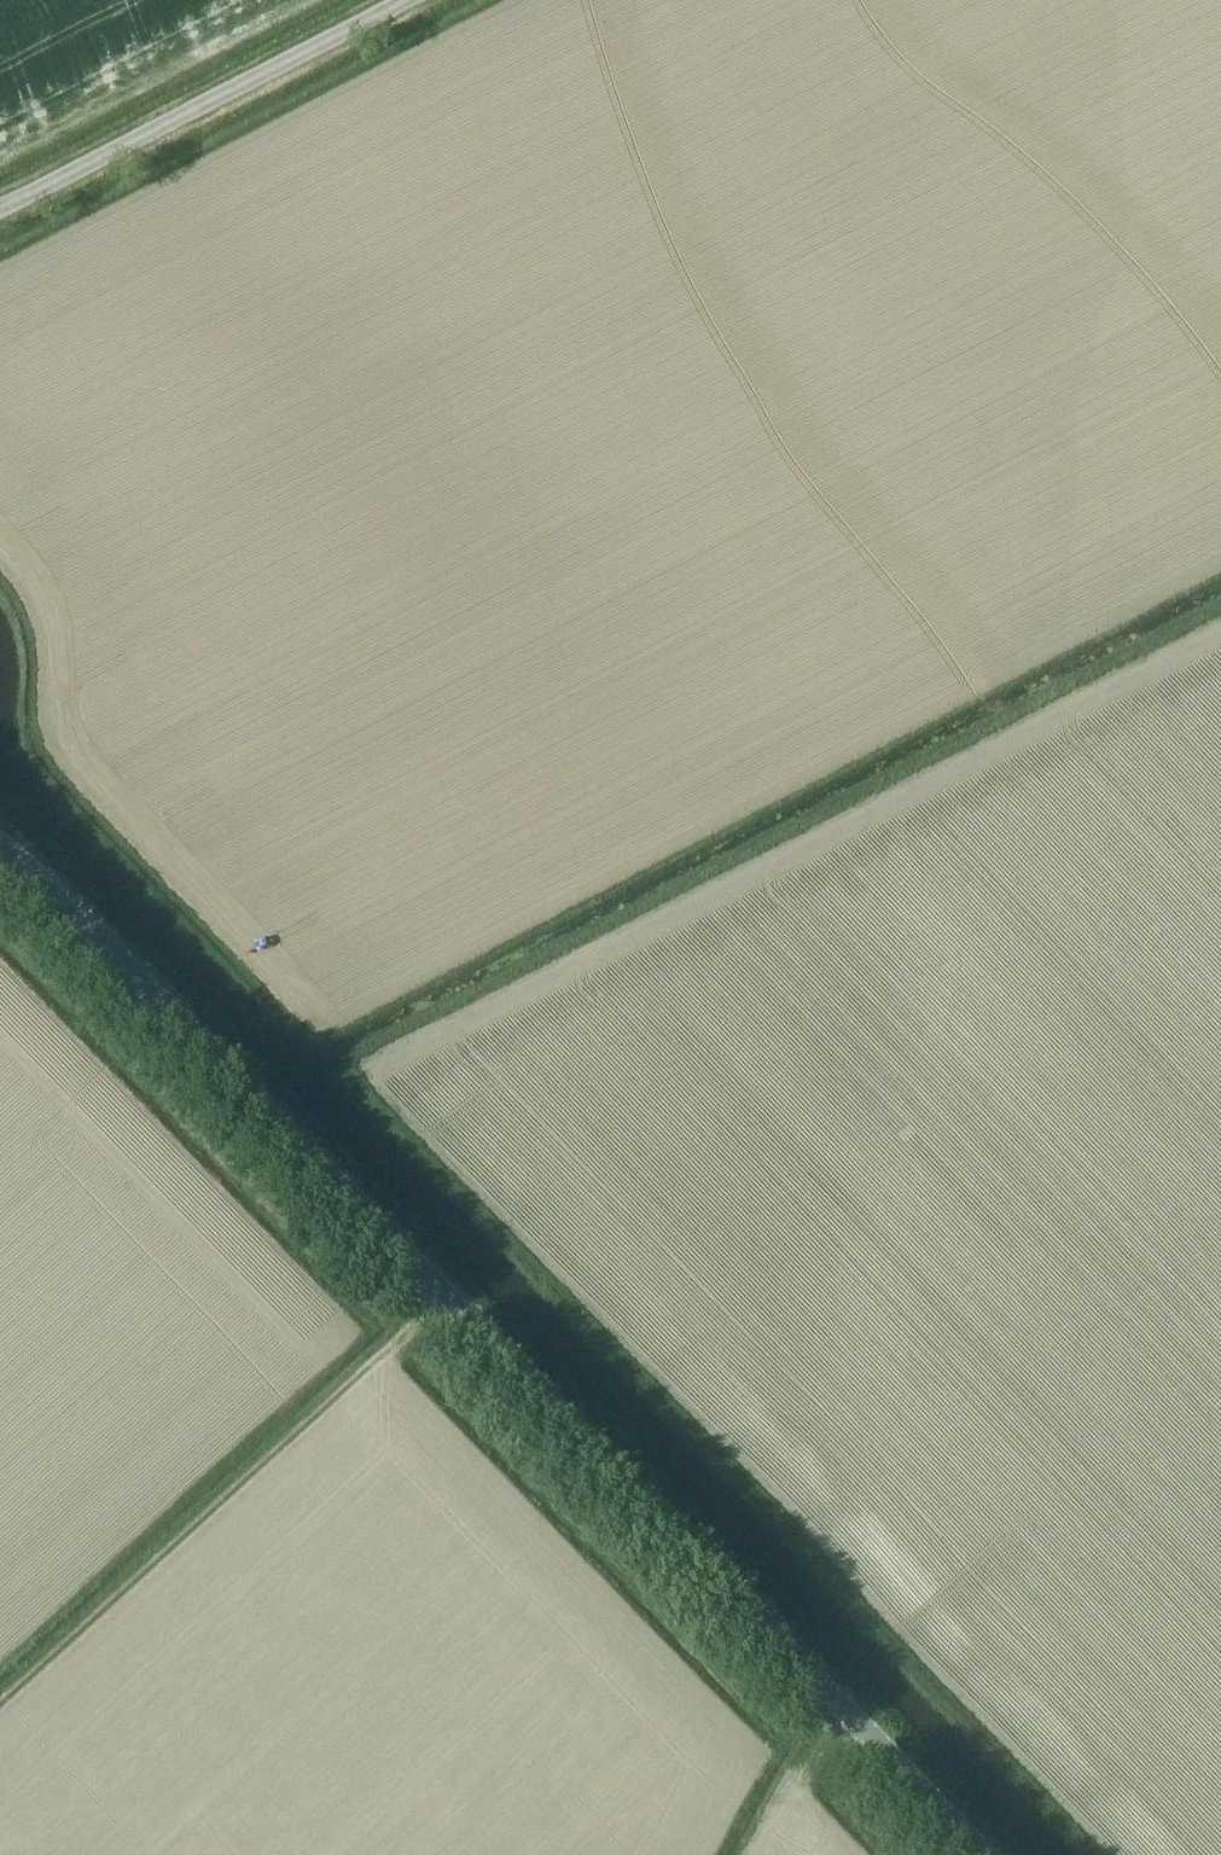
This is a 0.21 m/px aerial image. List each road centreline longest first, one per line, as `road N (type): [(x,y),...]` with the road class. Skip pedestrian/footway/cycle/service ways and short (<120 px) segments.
road 1 (tertiary): [(983,1854),(92,924),(0,842)]
road 2 (unclassified): [(0,208),(406,0)]

